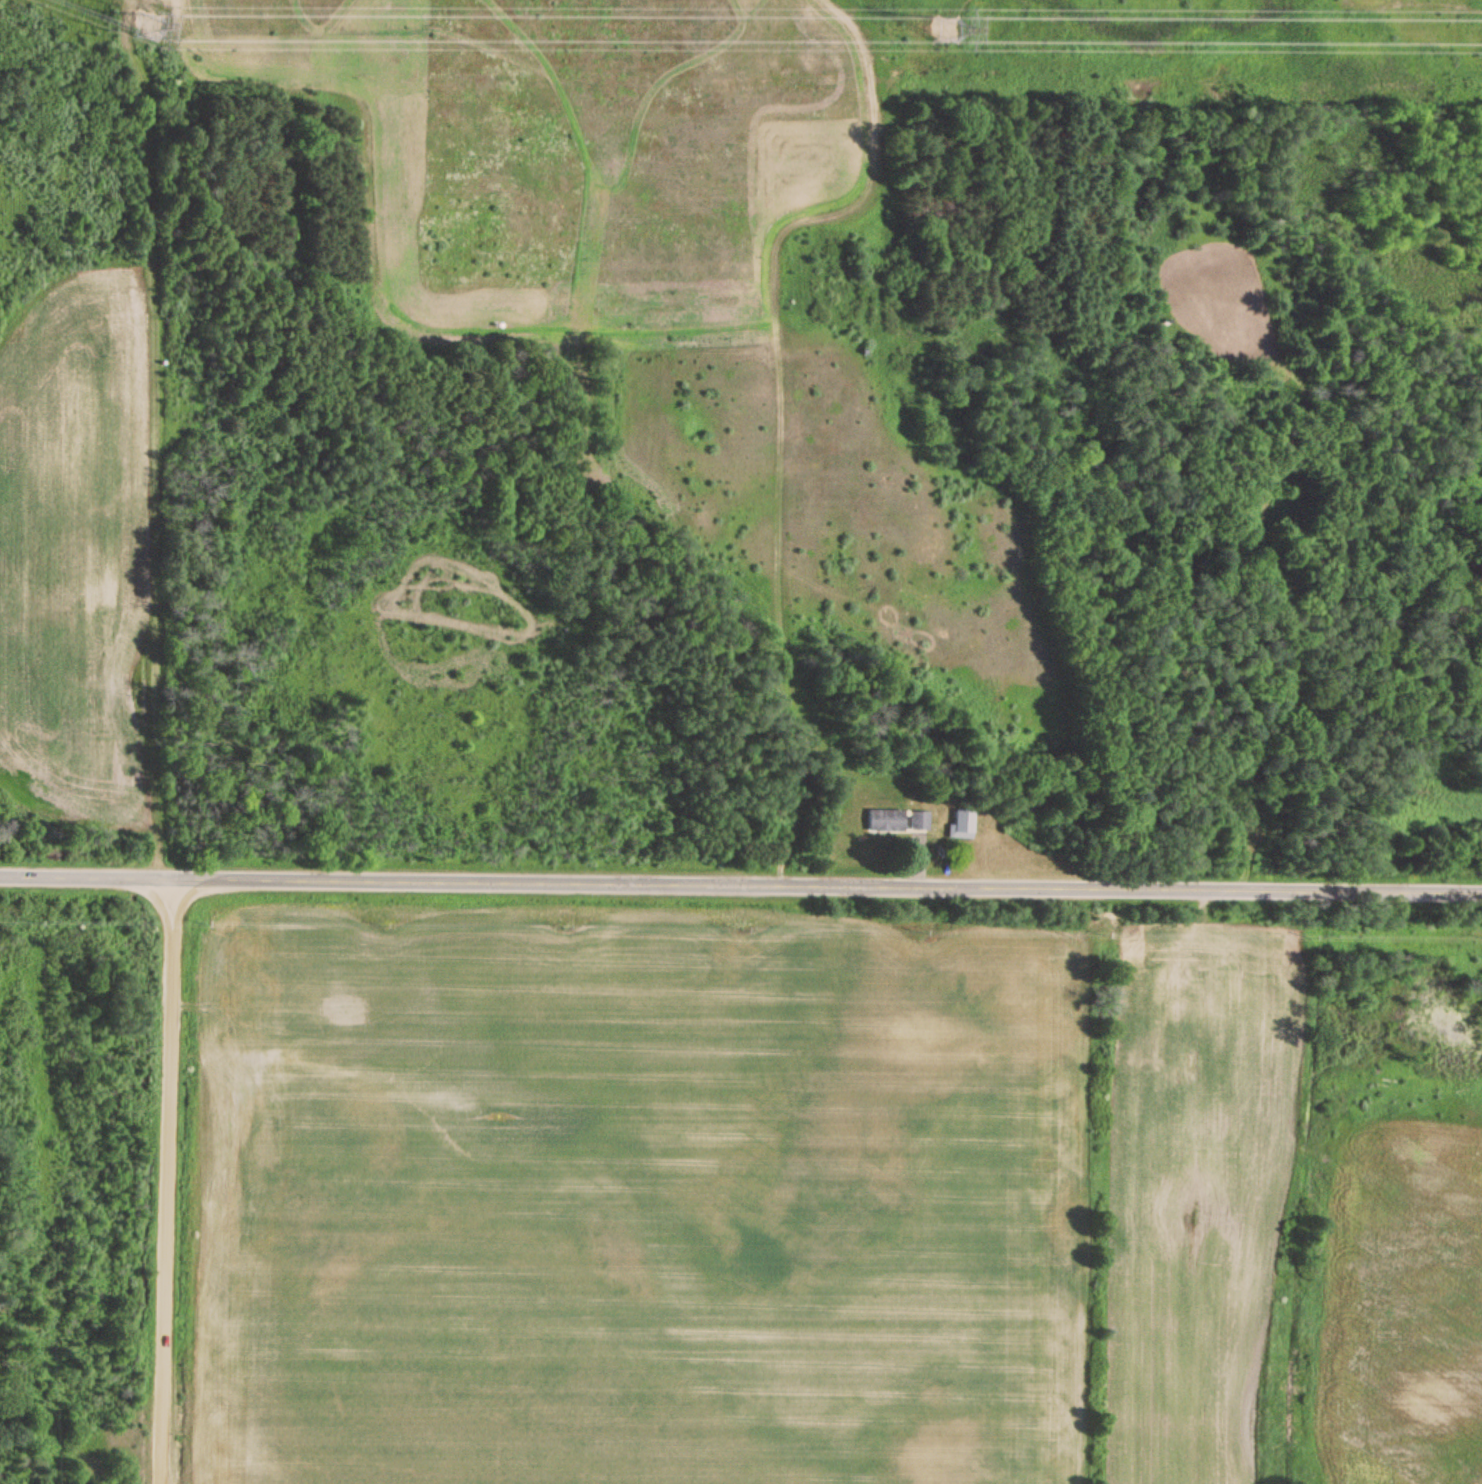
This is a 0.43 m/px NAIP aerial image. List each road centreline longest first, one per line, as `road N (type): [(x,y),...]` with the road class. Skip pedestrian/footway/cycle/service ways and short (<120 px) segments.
road 1 (tertiary): [(0,876),(1481,894)]
road 2 (residential): [(162,1483),(172,879)]

